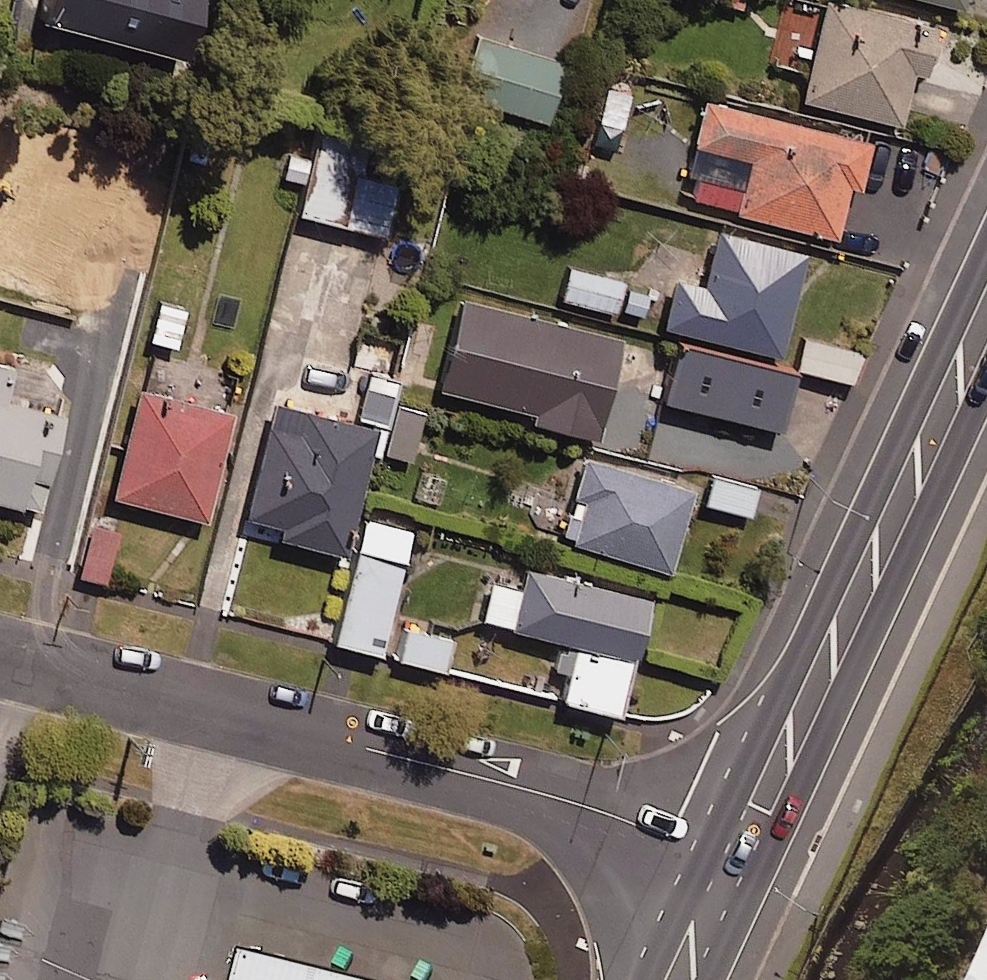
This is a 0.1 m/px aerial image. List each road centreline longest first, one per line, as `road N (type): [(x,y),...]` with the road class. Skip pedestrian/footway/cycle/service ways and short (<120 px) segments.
road 1 (residential): [(705,847),(0,664)]
road 2 (secondary): [(705,847),(986,243)]
road 3 (secondary): [(986,398),(765,865)]
road 4 (secondary): [(646,979),(705,847)]
road 5 (secondary): [(765,865),(712,979)]

